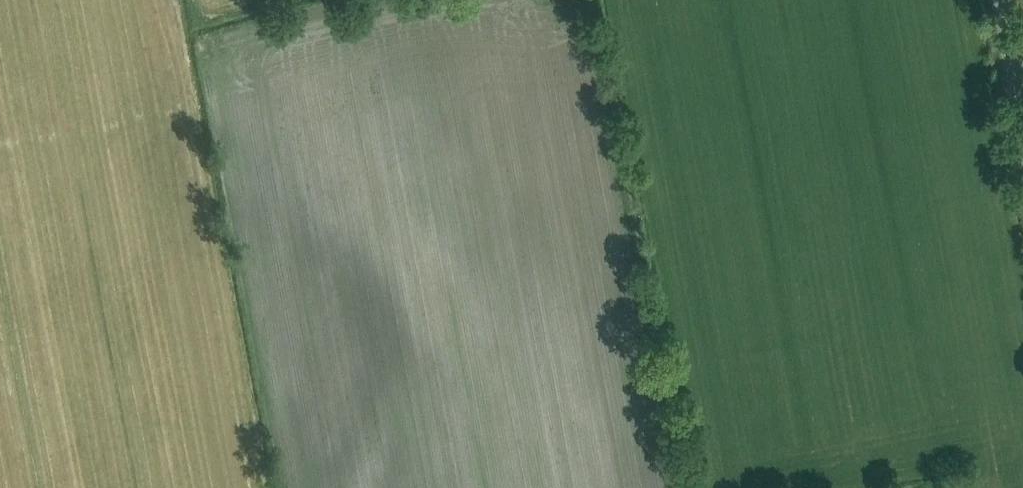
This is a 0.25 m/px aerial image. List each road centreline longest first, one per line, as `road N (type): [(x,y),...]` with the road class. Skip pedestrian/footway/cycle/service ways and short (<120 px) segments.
road 1 (unclassified): [(1022,136),(998,0)]

